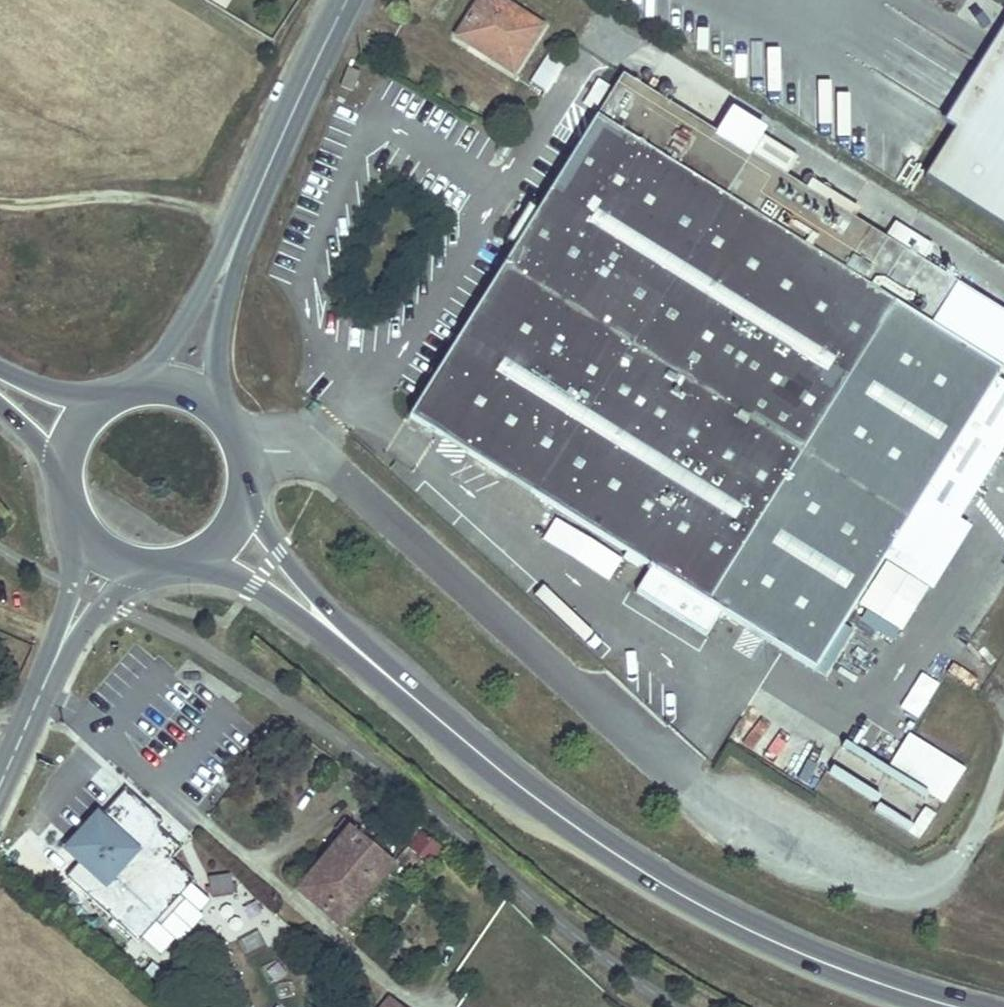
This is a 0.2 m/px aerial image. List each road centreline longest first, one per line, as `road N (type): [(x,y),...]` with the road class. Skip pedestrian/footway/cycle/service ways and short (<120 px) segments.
road 1 (secondary): [(333,627),(607,848),(778,942),(957,1006)]
road 2 (tertiary): [(342,0),(228,260)]
road 3 (tertiary): [(228,260),(138,387)]
road 4 (secondary): [(196,562),(255,584),(307,623),(333,627)]
road 5 (secondary): [(333,627),(331,614),(246,505)]
road 6 (tertiary): [(219,409),(228,260)]
road 7 (tertiary): [(61,649),(0,780)]

